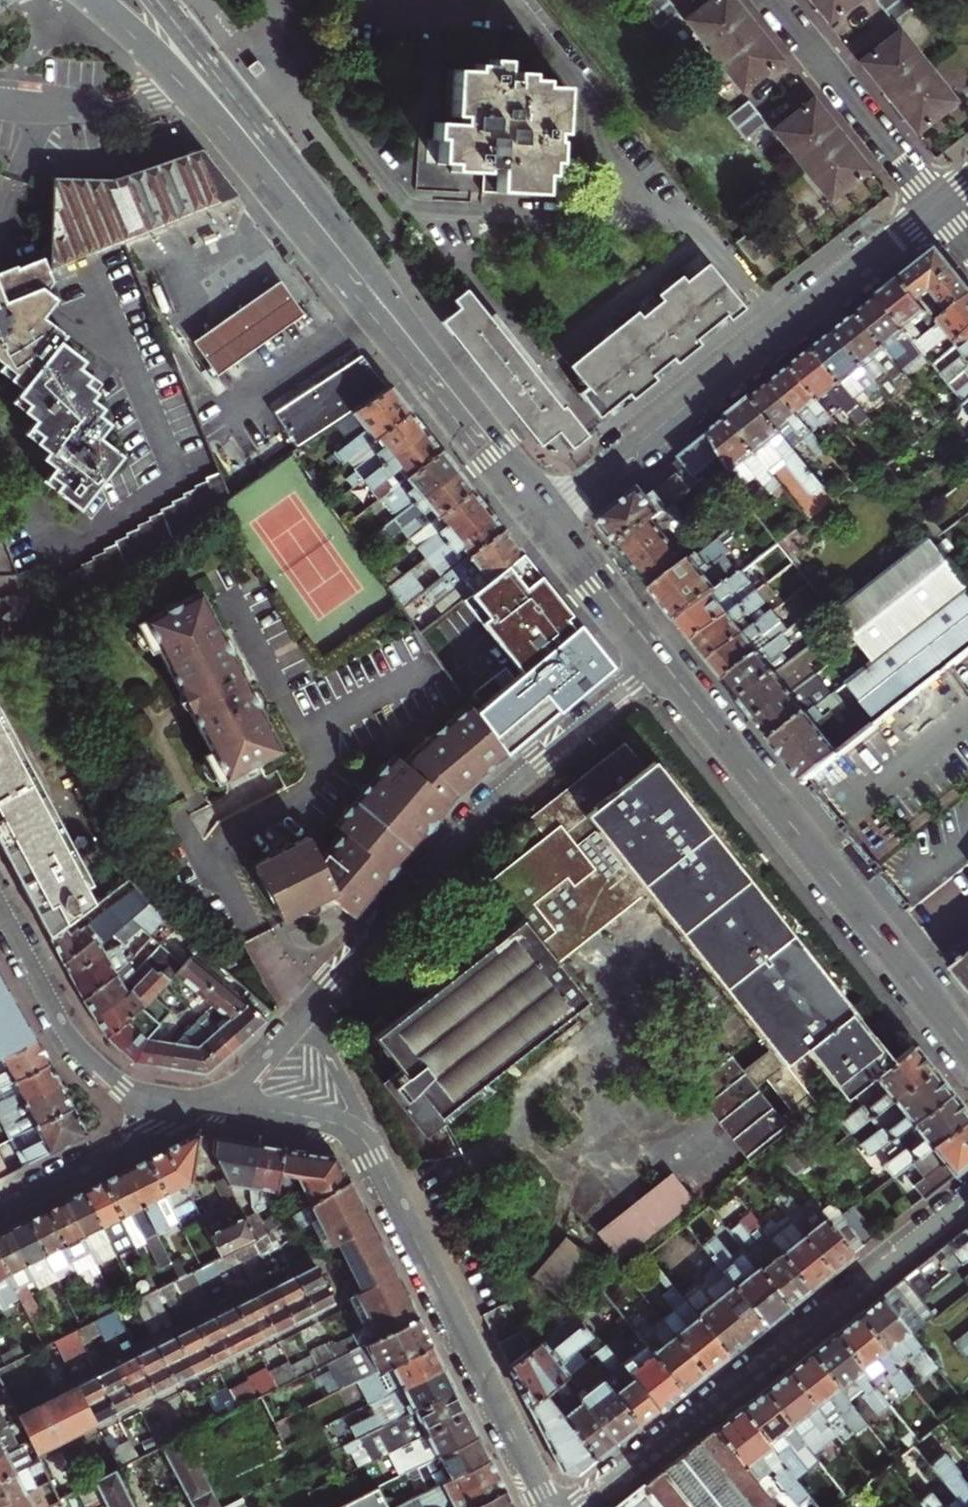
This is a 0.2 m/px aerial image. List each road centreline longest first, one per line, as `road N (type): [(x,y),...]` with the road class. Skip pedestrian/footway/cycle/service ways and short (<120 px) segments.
road 1 (residential): [(660,660),(474,818),(305,1015)]
road 2 (residential): [(546,518),(937,206)]
road 3 (residential): [(578,1506),(967,1195)]
road 4 (secondary): [(967,1049),(660,660)]
road 5 (secondary): [(546,518),(277,173)]
road 6 (residential): [(550,1506),(366,1146)]
road 7 (residential): [(198,1103),(125,1088),(84,1054),(0,908)]
road 8 (residential): [(773,0),(937,206)]
road 9 (residential): [(0,1206),(198,1103)]
road 10 (secondary): [(277,173),(155,0)]
road 11 (secondary): [(660,660),(546,518)]
road 12 (residential): [(0,95),(124,101),(163,90),(175,78)]
road 13 (residential): [(366,1146),(327,1121),(227,1106)]
road 14 (residential): [(366,1146),(334,1061),(305,1015)]
road 15 (secondary): [(175,78),(277,173)]

